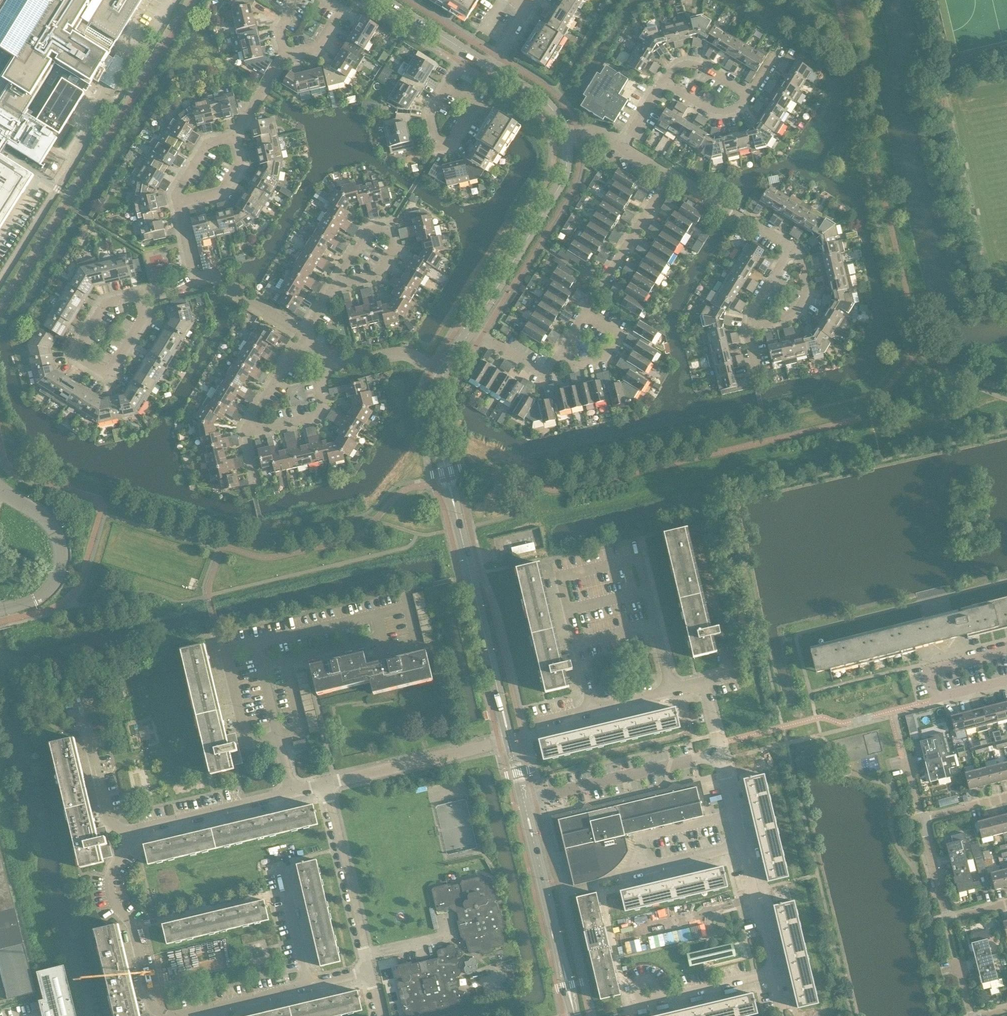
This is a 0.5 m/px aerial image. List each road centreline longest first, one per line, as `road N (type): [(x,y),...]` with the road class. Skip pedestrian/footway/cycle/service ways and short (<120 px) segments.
road 1 (residential): [(673,690),(640,554),(559,572),(592,710)]
road 2 (tertiary): [(509,740),(448,479)]
road 3 (residential): [(719,753),(772,973)]
road 4 (tertiary): [(565,136),(561,183),(471,330)]
road 5 (tertiary): [(574,1015),(524,802)]
road 6 (residential): [(524,802),(719,753)]
road 7 (residential): [(163,1015),(136,930),(112,893),(112,867),(134,834)]
road 8 (residential): [(140,291),(143,321),(103,372),(75,349),(117,297)]
road 9 (residential): [(134,834),(326,786)]
road 10 (residential): [(369,971),(326,786)]
road 11 (residential): [(326,786),(509,740)]
road 12 (residential): [(6,609),(51,587),(62,554),(51,524),(0,488)]
road 13 (residential): [(586,313),(671,175)]
road 14 (residential): [(1006,904),(948,916),(922,820)]
road 15 (residential): [(134,834),(108,818),(82,709),(93,706)]
road 16 (residential): [(791,248),(671,175)]
road 17 (residential): [(245,434),(319,414),(332,361)]
road 18 (residential): [(309,986),(279,863)]
road 19 (residential): [(445,86),(474,104),(455,139),(438,145),(428,114)]
road 20 (residential): [(188,1015),(309,986)]
road 21 (residential): [(194,279),(219,281),(303,332)]
road 22 (residential): [(748,330),(800,308),(808,283),(791,248)]
road 23 (residential): [(564,349),(575,366),(607,358),(619,334),(586,313)]

